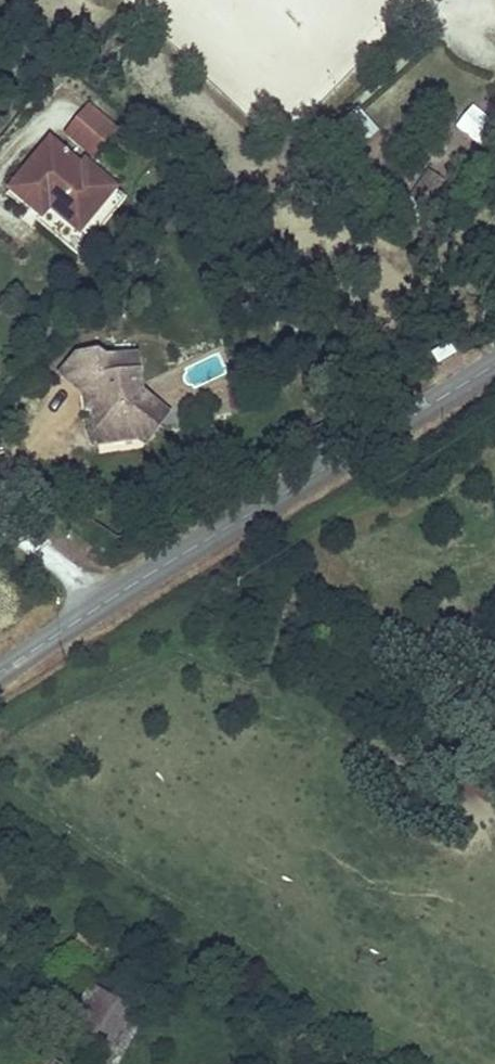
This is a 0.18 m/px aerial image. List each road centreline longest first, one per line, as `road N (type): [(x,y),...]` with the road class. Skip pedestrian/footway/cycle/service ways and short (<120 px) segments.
road 1 (tertiary): [(494,364),(106,602)]
road 2 (residential): [(0,522),(106,602)]
road 3 (tertiary): [(106,602),(0,674)]

